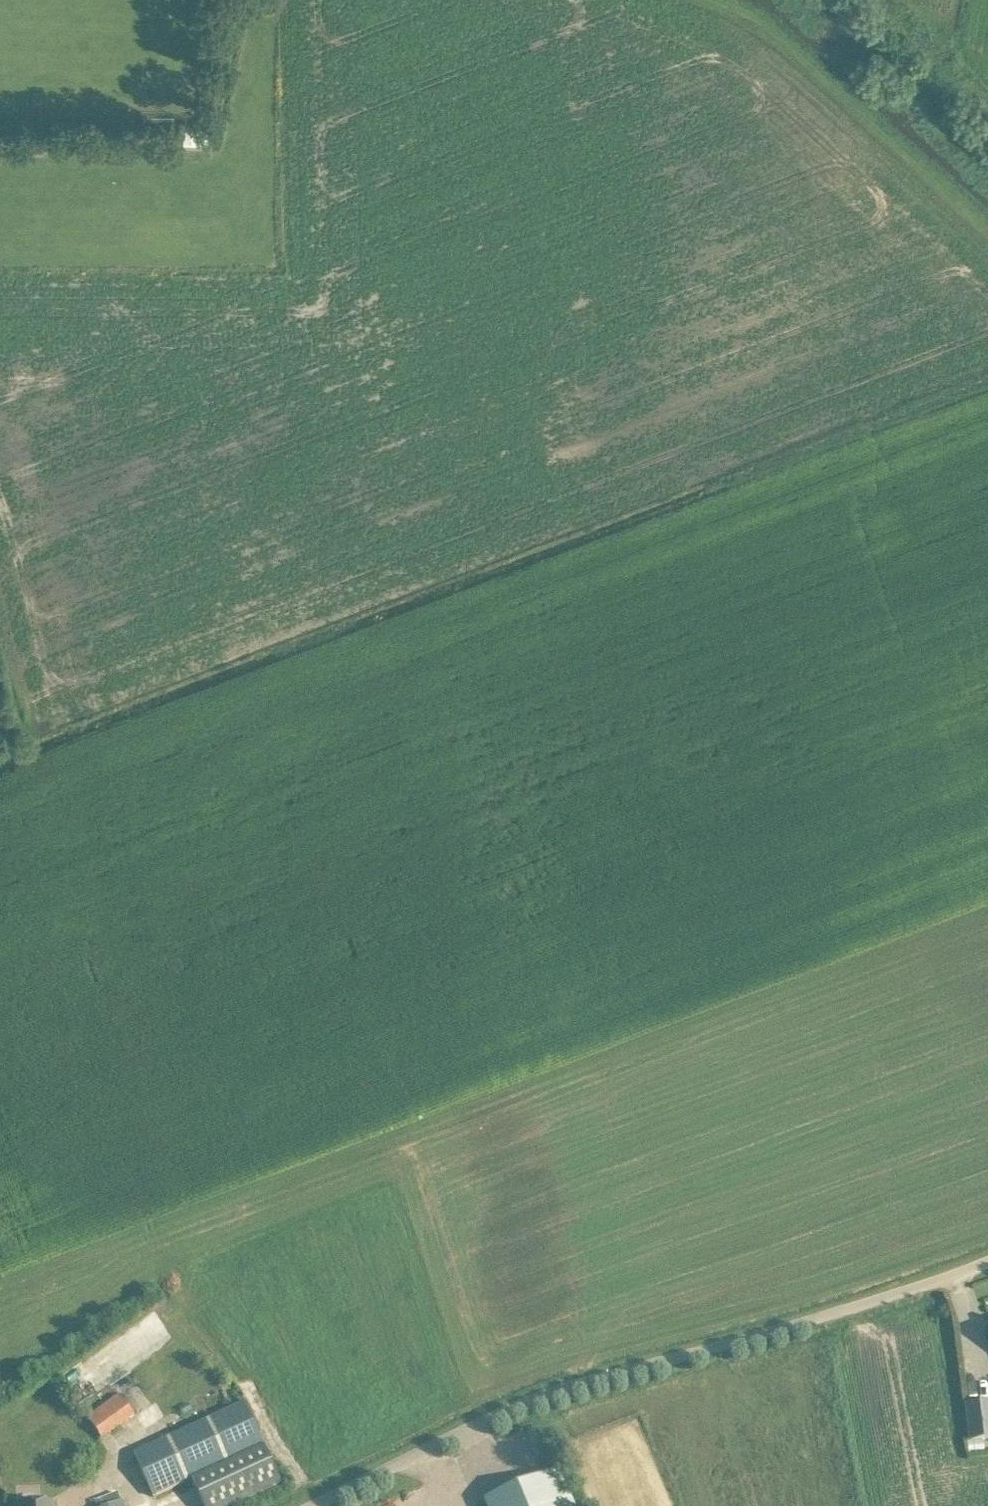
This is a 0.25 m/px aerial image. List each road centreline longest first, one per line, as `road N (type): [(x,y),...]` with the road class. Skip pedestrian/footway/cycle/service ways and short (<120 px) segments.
road 1 (unclassified): [(310,1505),(552,1393),(824,1318),(987,1261)]

